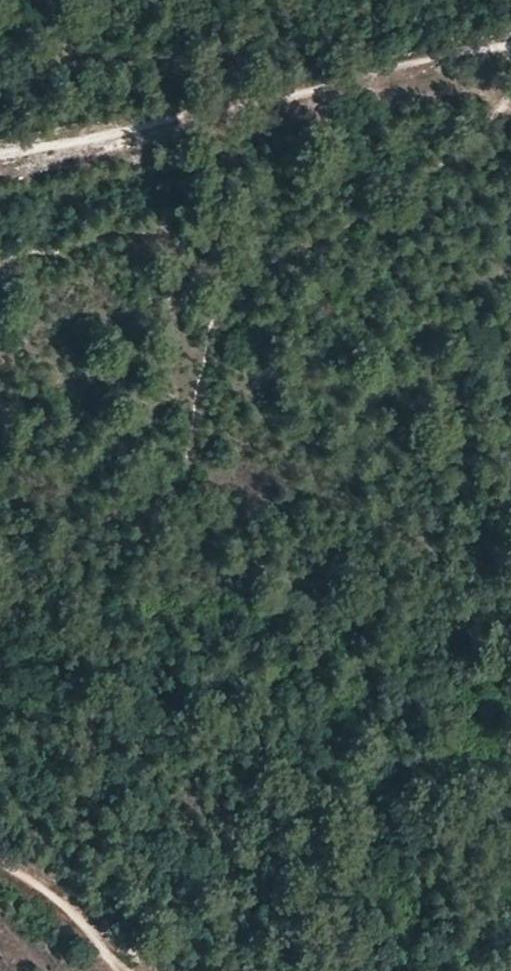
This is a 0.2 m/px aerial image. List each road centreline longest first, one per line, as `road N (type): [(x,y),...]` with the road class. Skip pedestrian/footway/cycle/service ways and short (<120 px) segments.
road 1 (track): [(0,155),(510,45)]
road 2 (track): [(0,863),(65,910),(119,970)]

